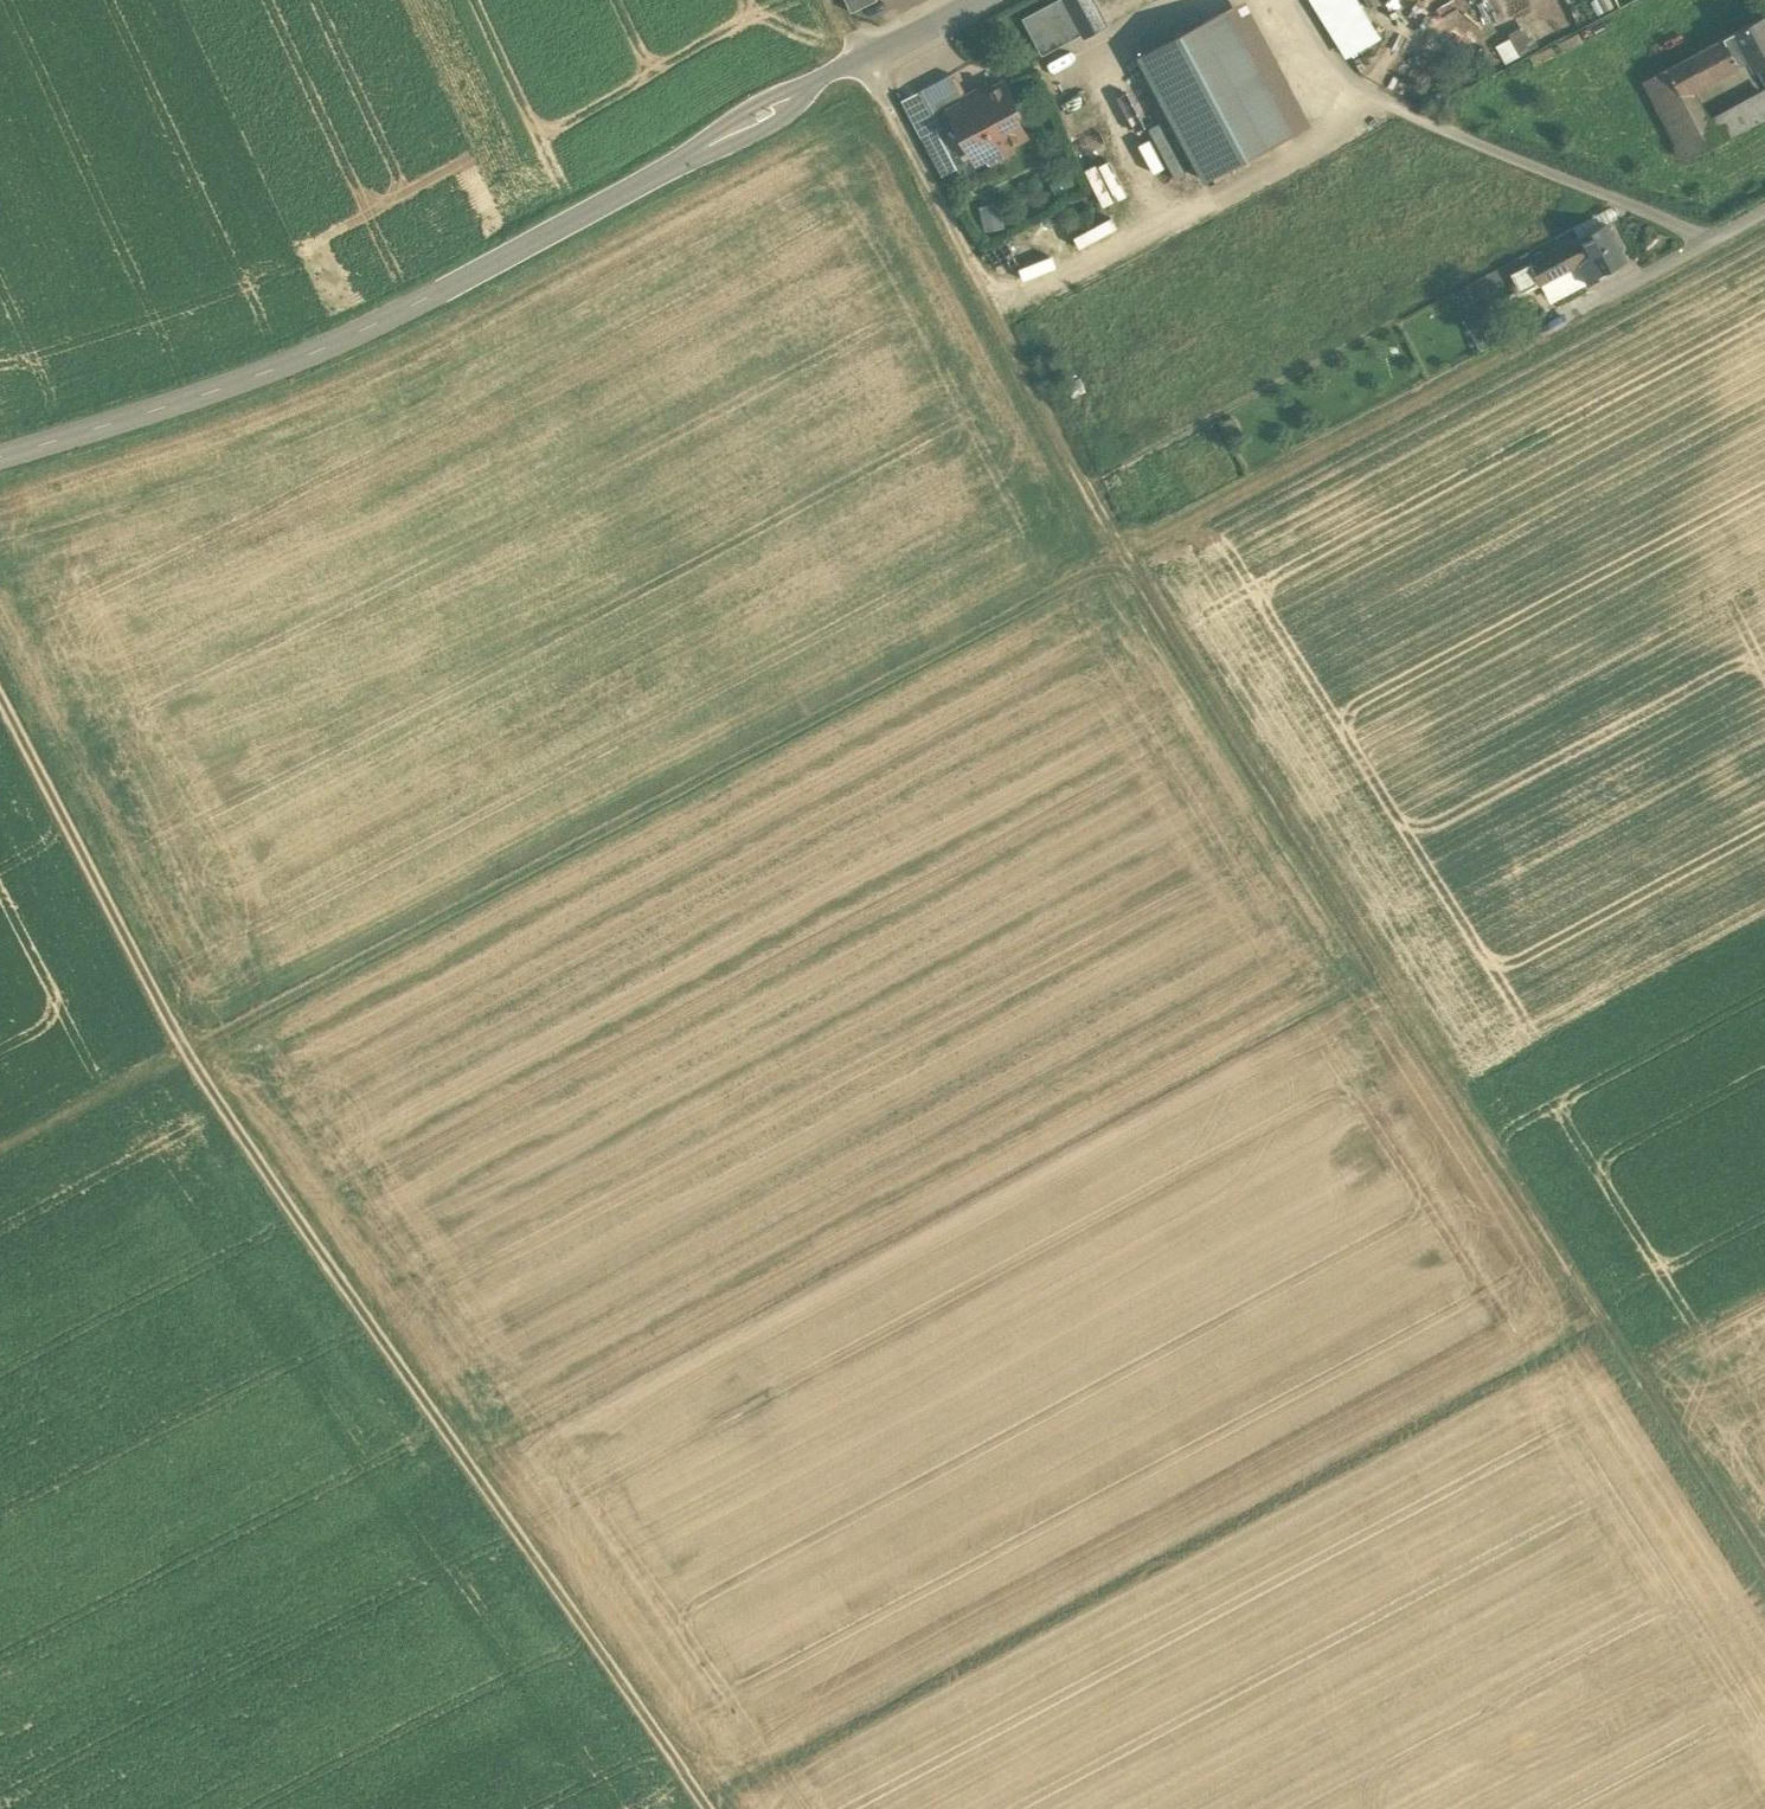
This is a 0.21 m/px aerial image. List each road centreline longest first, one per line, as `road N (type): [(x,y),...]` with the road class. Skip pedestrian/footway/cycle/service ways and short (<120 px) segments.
road 1 (track): [(836,0),(1121,556),(1764,1590)]
road 2 (track): [(1493,358),(0,1151)]
road 3 (track): [(710,1808),(183,1053),(0,697)]
road 4 (tertiary): [(982,0),(335,346),(221,393),(0,459)]
road 5 (residential): [(1764,214),(1710,243),(1694,229),(1415,120),(1336,69),(1295,0)]

